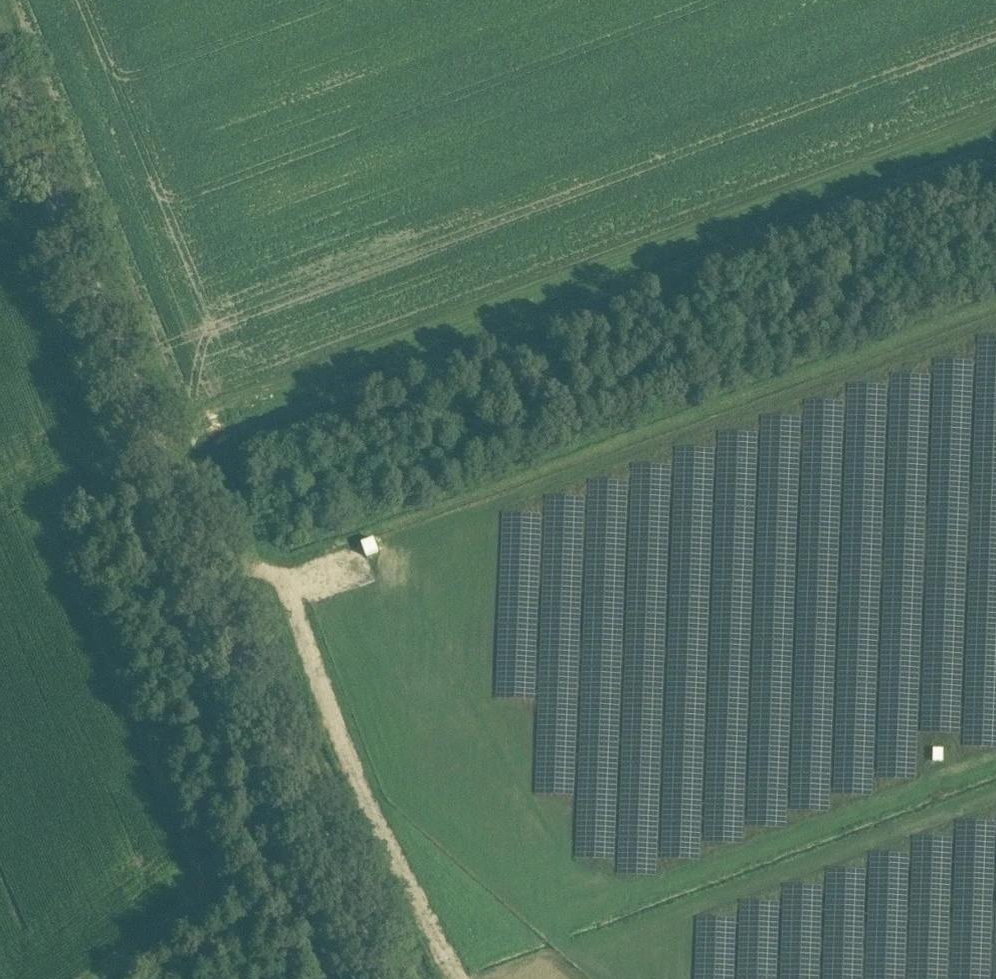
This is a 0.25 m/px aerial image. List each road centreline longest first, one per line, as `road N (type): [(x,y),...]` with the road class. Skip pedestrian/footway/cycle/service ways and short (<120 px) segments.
road 1 (tertiary): [(385,978),(0,76)]

